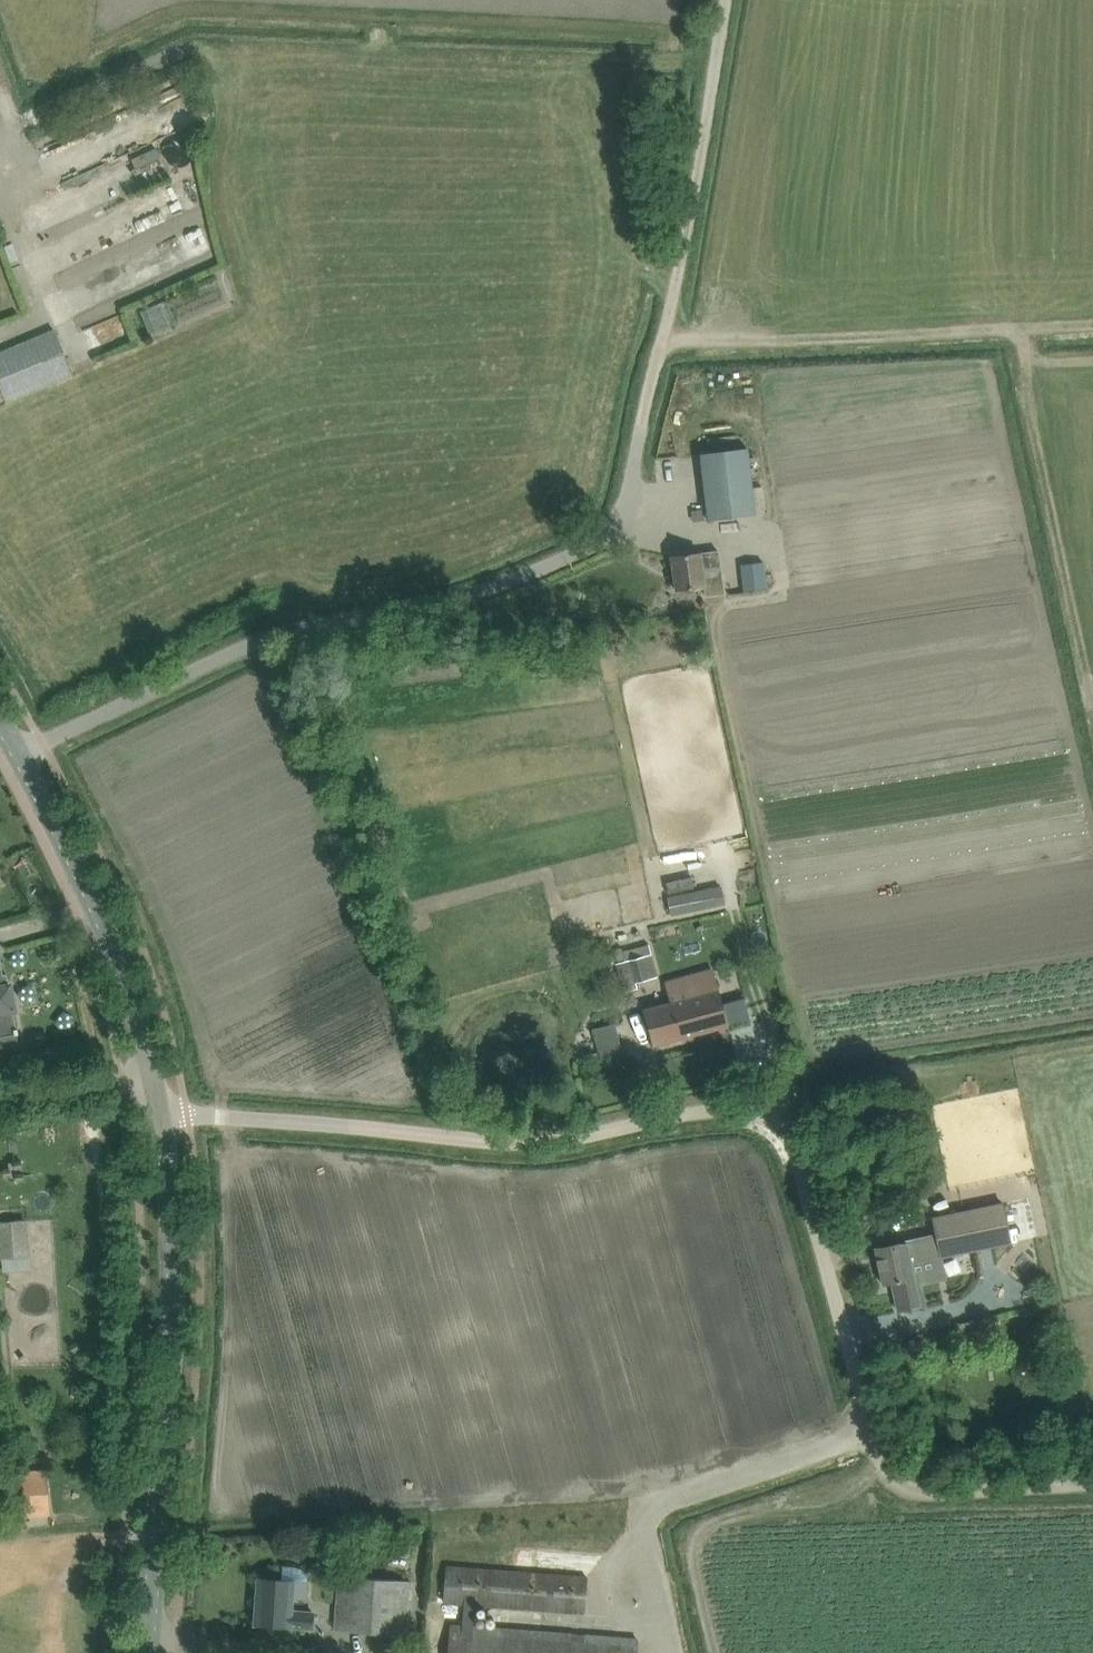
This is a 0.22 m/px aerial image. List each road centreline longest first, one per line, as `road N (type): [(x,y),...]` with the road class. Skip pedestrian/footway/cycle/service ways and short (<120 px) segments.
road 1 (unclassified): [(1092,1483),(898,1485),(796,1143),(758,1114),(725,1108),(528,1142),(163,1112)]
road 2 (unclassified): [(22,750),(272,635),(496,583),(586,552),(625,499),(662,344)]
road 3 (tertiary): [(143,1652),(172,1269),(163,1112)]
road 4 (tertiary): [(163,1112),(121,958),(86,867),(22,750)]
road 5 (track): [(724,0),(662,344)]

